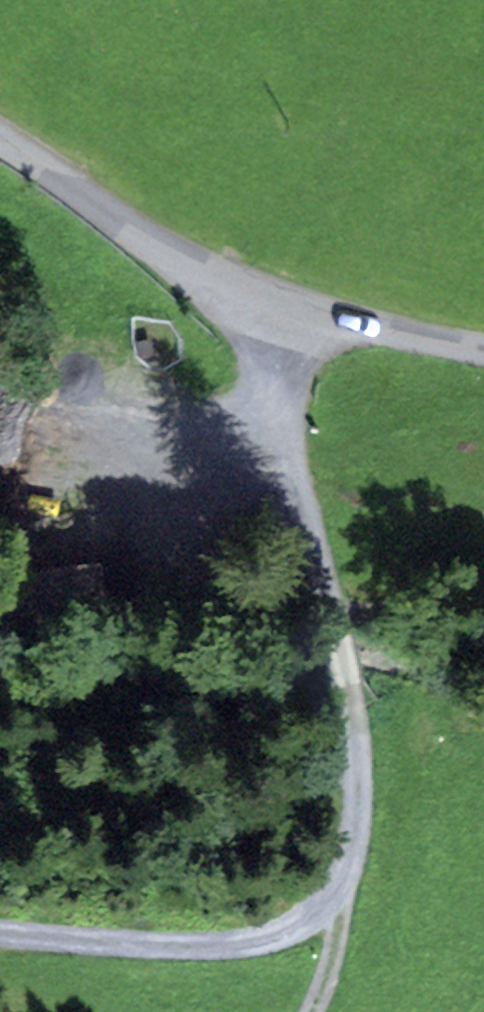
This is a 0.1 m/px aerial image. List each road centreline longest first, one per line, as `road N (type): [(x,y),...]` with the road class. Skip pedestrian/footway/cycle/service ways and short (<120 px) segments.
road 1 (track): [(343,608),(356,818),(346,882),(319,919),(275,938),(209,949),(0,935)]
road 2 (unclassified): [(483,353),(320,332),(261,313),(0,136)]
road 3 (track): [(261,313),(343,608)]
road 4 (track): [(346,882),(329,975),(310,1011)]

